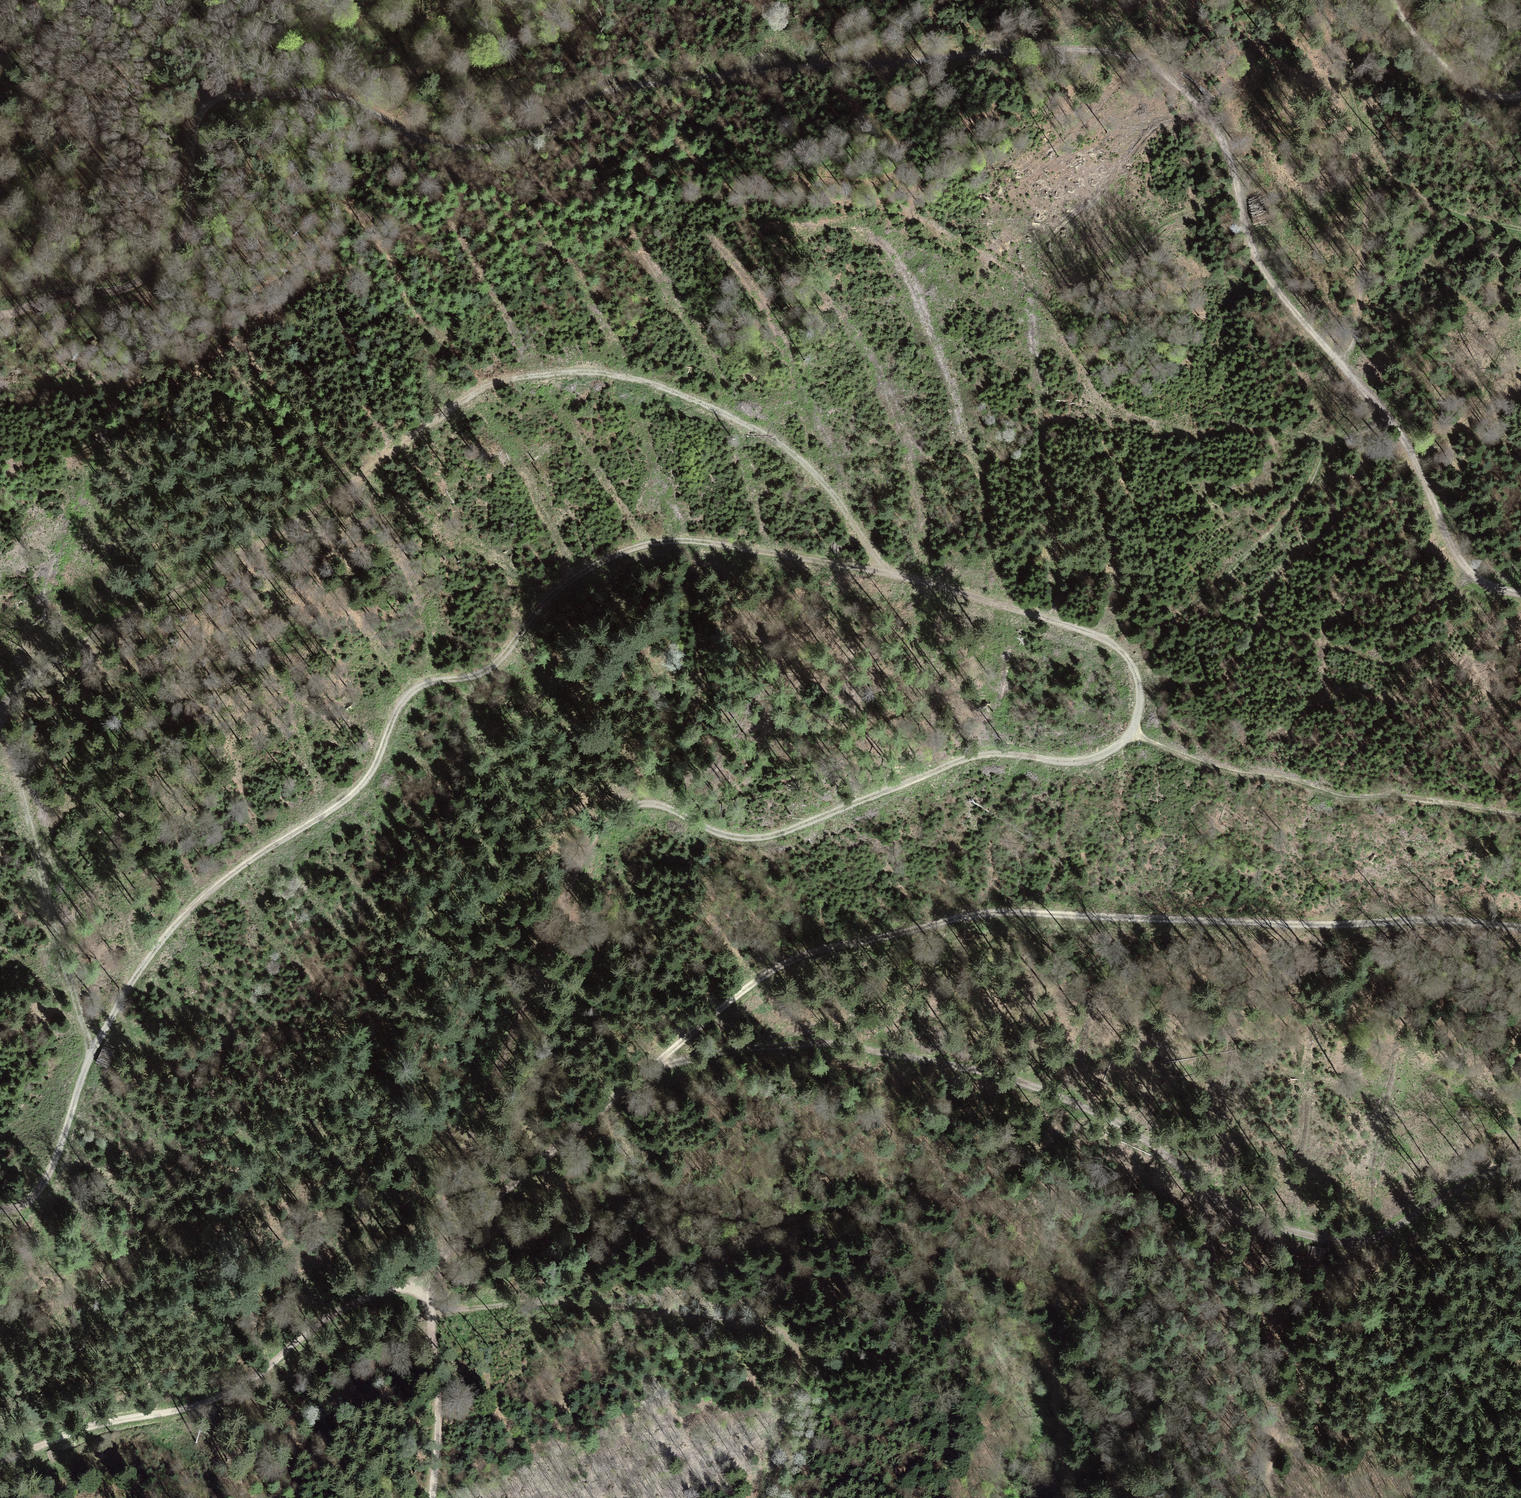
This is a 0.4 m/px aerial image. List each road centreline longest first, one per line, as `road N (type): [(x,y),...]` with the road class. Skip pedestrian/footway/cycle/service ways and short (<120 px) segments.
road 1 (track): [(0,317),(67,291),(112,292),(179,244),(194,123),(217,97),(323,92),(438,145),(469,148),(507,145),(629,86),(789,64),(1101,49),(1175,80),(1214,126),(1270,279),(1346,370)]
road 2 (track): [(0,1207),(23,1206),(48,1176),(90,1051),(188,913),(351,796),(420,687),(492,669),(549,601),(600,563),(656,542),(717,546),(877,572),(1098,636)]
road 3 (track): [(1098,636),(1119,649),(1140,686),(1135,730),(1107,756),(1053,763),(978,755),(760,838),(717,834),(652,803),(607,822),(581,863),(521,1004),(432,1246),(426,1271),(433,1497)]
road 4 (track): [(877,572),(825,484),(757,426),(647,381),(531,375),(482,387),(283,532),(54,661),(0,711)]
road 5 (track): [(1520,928),(1461,920),(956,919),(799,958),(729,1002),(658,1063)]
road 6 (track): [(658,1063),(572,1129),(426,1271),(325,1319),(250,1378),(193,1403),(0,1455)]
road 7 (track): [(1202,1193),(1155,1147),(1034,1090),(962,1068),(824,1044),(658,1063)]
road 8 (track): [(766,1497),(801,1372),(800,1346),(785,1331),(595,1301),(427,1301)]
road 9 (track): [(1520,1166),(1381,1241),(1273,1226),(1202,1193)]
road 10 (track): [(1202,1193),(1230,1387),(1223,1497)]
road 11 (track): [(90,1051),(44,894),(0,783)]
road 12 (track): [(1394,422),(1465,556),(1520,591)]
road 13 (track): [(1392,0),(1419,40),(1478,92),(1520,94)]
road 14 (track): [(1367,183),(1520,228)]

